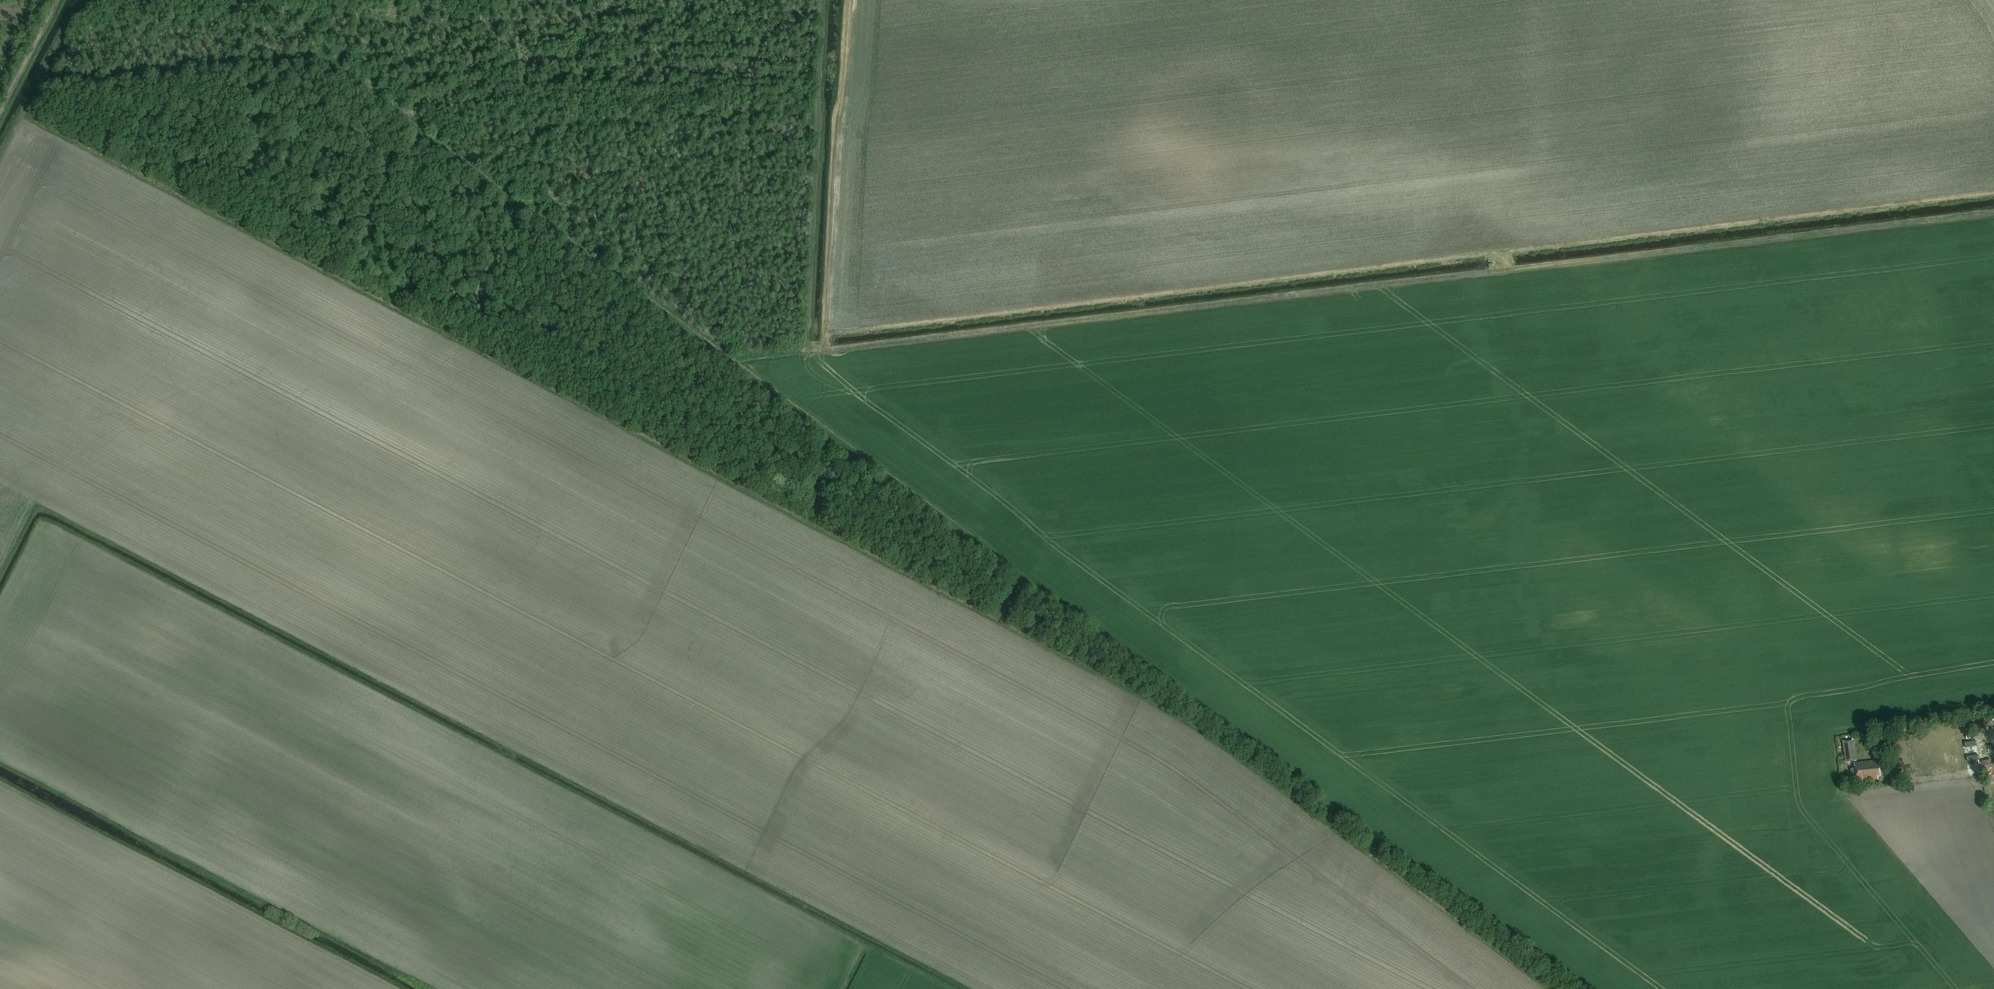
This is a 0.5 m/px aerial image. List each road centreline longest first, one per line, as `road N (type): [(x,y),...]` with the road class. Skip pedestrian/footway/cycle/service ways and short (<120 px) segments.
road 1 (track): [(57,0),(0,112)]

